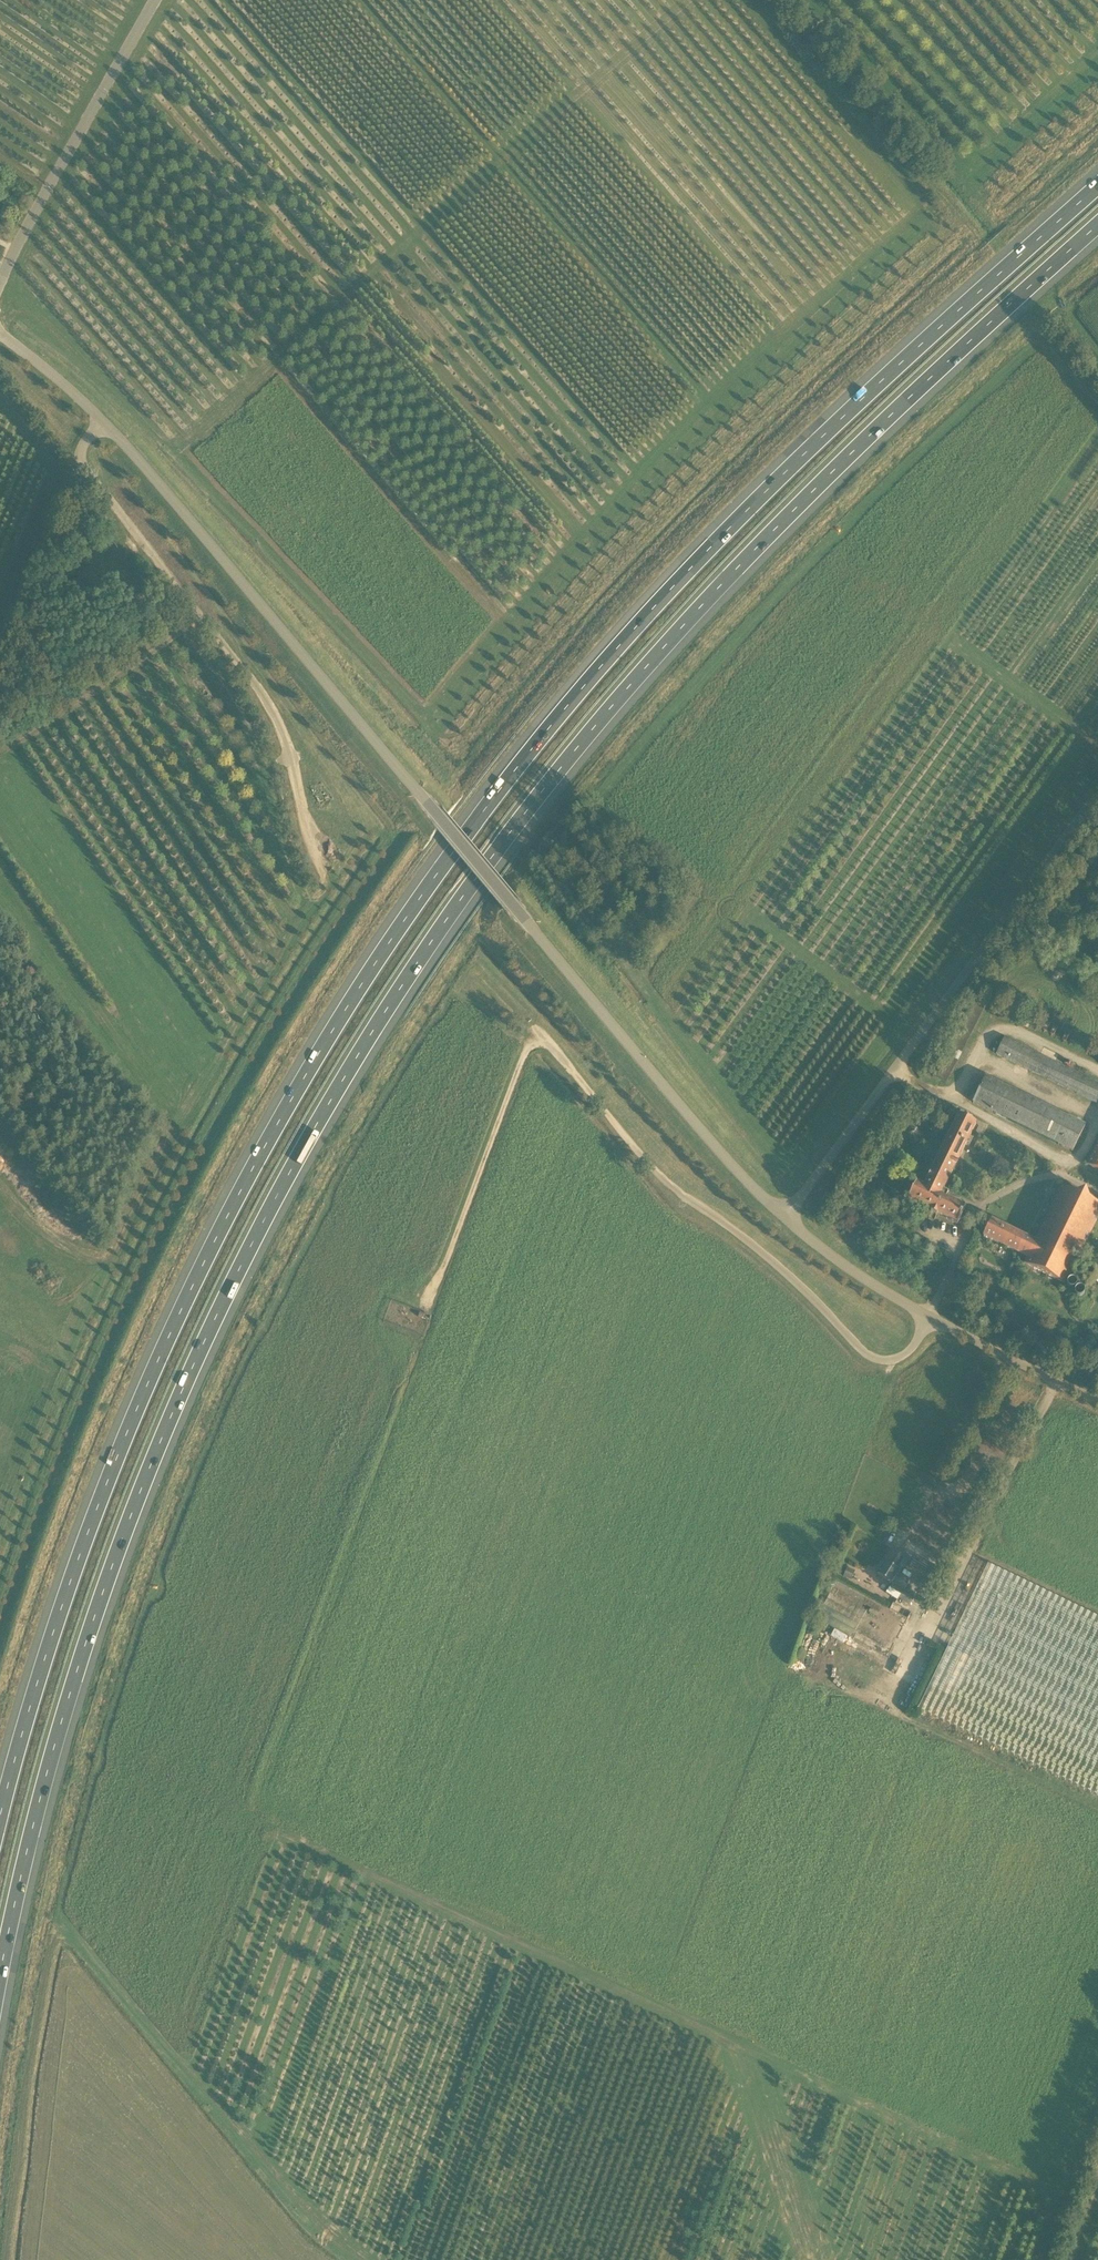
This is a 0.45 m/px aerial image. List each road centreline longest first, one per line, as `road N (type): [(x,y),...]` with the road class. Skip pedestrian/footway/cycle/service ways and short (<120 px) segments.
road 1 (motorway): [(0,1975),(65,1711),(167,1425),(247,1251),(371,1035),(518,820),(648,664),(841,464),(1097,225)]
road 2 (motorway): [(1097,188),(780,476),(636,620),(434,870),(345,1003),(214,1235),(134,1406),(29,1702),(0,1821)]
road 3 (unclassified): [(104,425),(511,905)]
road 4 (unclassified): [(928,1318),(902,1356),(865,1354),(762,1252),(653,1169),(544,1037),(529,1043)]
road 5 (unclassified): [(785,1219),(1097,792)]
road 6 (unclassified): [(313,849),(263,721),(173,578),(94,483),(81,454),(104,425)]
road 7 (unclassified): [(785,1219),(511,905)]
road 8 (track): [(1097,744),(832,558)]
road 9 (unclassified): [(0,285),(153,0)]
road 10 (track): [(427,1314),(529,1043)]
road 11 (track): [(936,192),(770,0)]
road 12 (track): [(1097,1809),(883,1707)]
road 13 (unclassified): [(1097,1402),(928,1318)]
road 14 (unclassified): [(928,1318),(785,1219)]
road 15 (unclassified): [(0,336),(104,425)]

